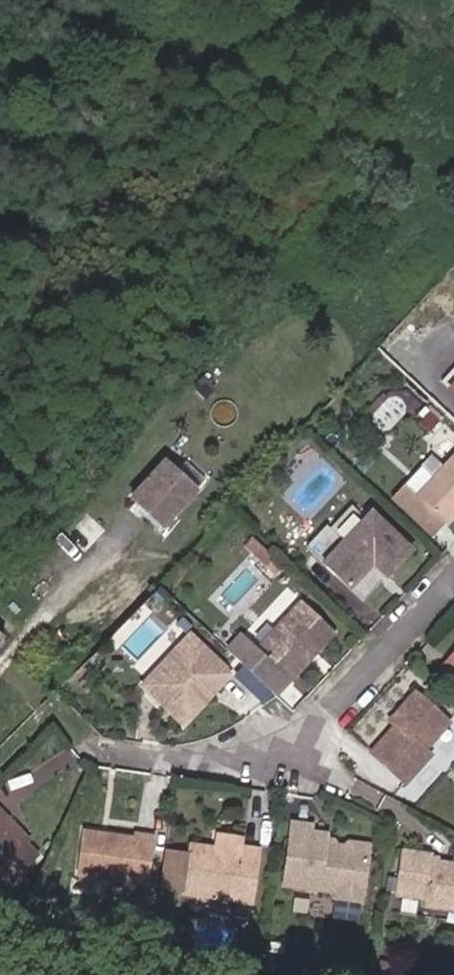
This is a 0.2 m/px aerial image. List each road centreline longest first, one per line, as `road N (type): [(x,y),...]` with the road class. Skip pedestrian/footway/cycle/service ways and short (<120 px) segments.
road 1 (unclassified): [(453,592),(290,768)]

